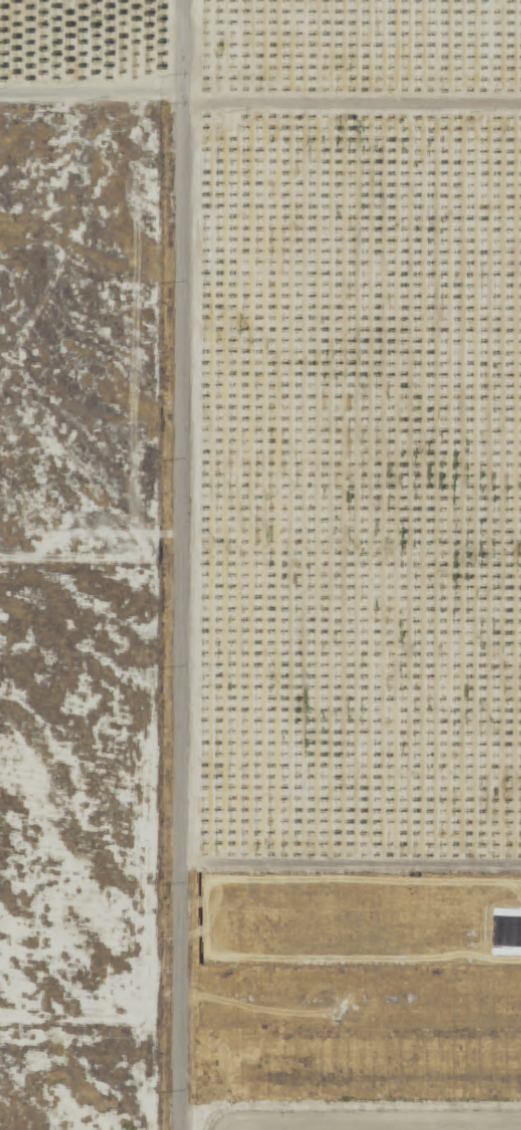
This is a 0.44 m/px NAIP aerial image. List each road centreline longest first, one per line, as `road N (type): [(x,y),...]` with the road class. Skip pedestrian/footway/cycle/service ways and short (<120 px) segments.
road 1 (residential): [(181,1129),(182,0)]
road 2 (track): [(181,872),(520,874)]
road 3 (track): [(181,113),(520,114)]
road 4 (track): [(189,1129),(207,1113),(238,1109),(520,1112)]
road 5 (residential): [(0,95),(181,94)]

